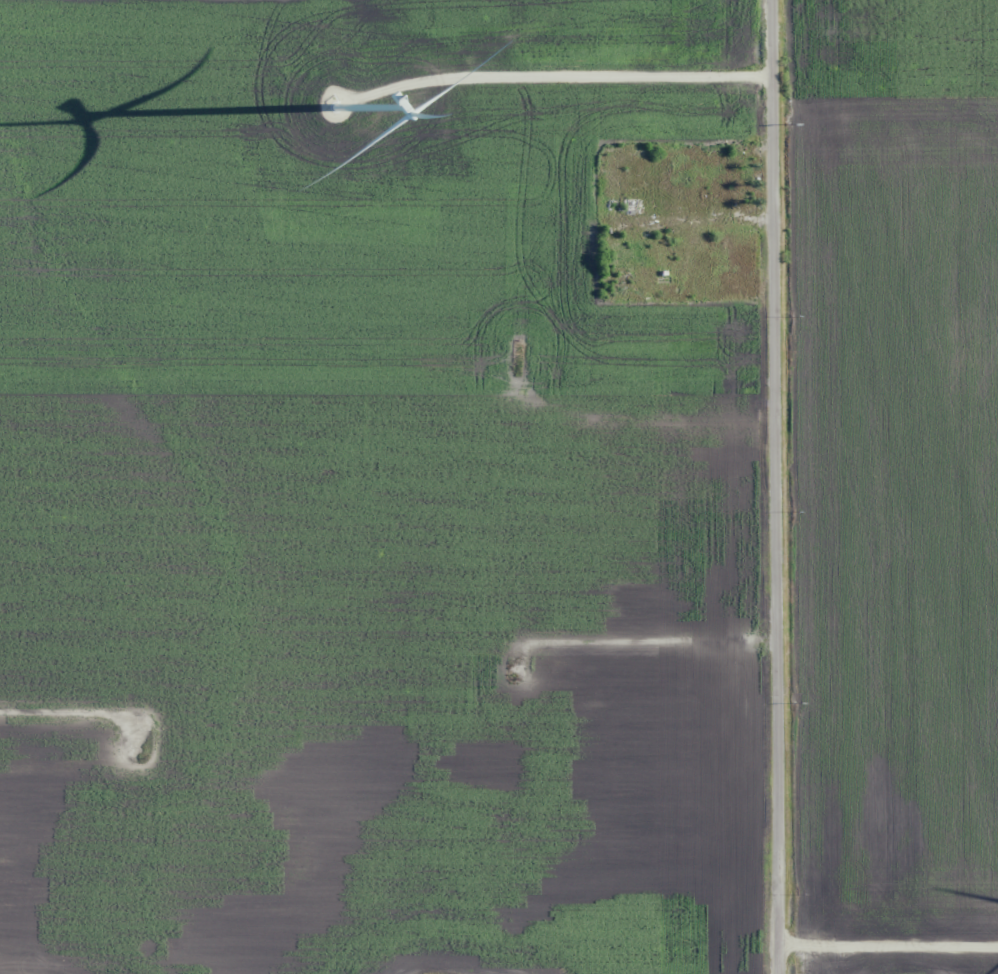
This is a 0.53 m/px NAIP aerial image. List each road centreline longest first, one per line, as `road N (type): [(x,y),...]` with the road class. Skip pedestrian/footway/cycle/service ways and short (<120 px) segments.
road 1 (residential): [(794,973),(777,0)]

